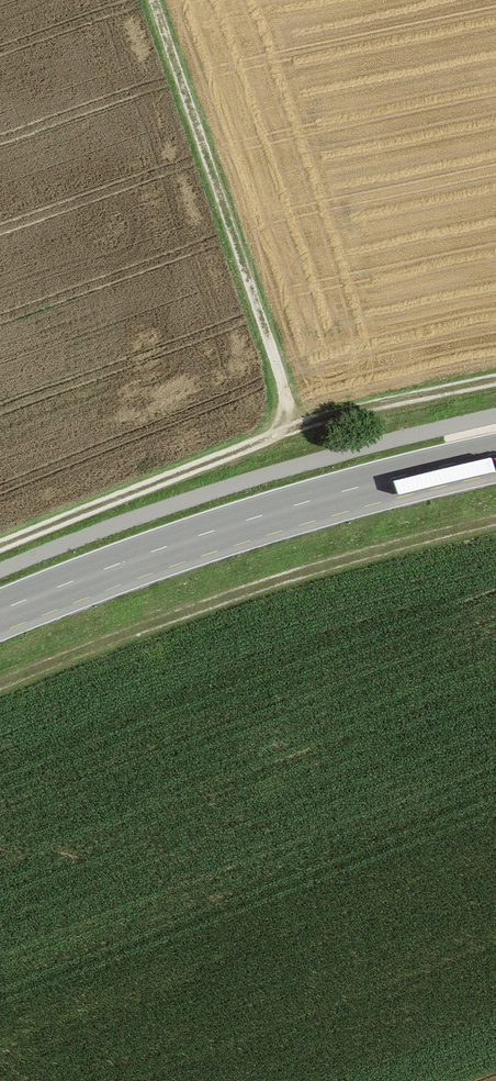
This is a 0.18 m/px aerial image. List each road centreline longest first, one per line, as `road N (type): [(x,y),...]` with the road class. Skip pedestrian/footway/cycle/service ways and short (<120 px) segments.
road 1 (track): [(495,380),(287,430),(0,545)]
road 2 (track): [(495,522),(364,550),(0,687)]
road 3 (primary): [(0,611),(263,517),(495,454)]
road 4 (track): [(153,0),(279,371),(287,430)]

